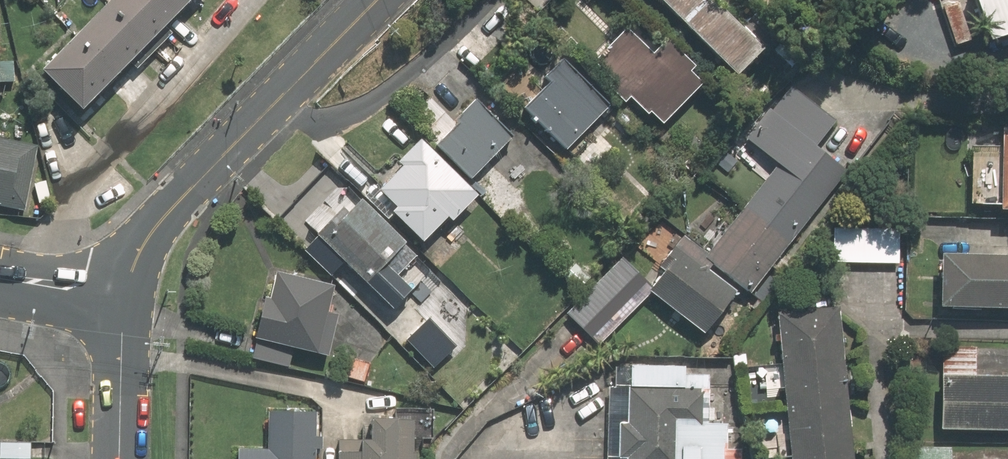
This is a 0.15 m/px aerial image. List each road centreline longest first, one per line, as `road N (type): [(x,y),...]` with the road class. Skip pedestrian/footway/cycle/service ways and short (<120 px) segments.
road 1 (tertiary): [(123,300),(175,202),(375,0)]
road 2 (tertiary): [(117,458),(123,300)]
road 3 (tertiary): [(0,276),(123,300)]

